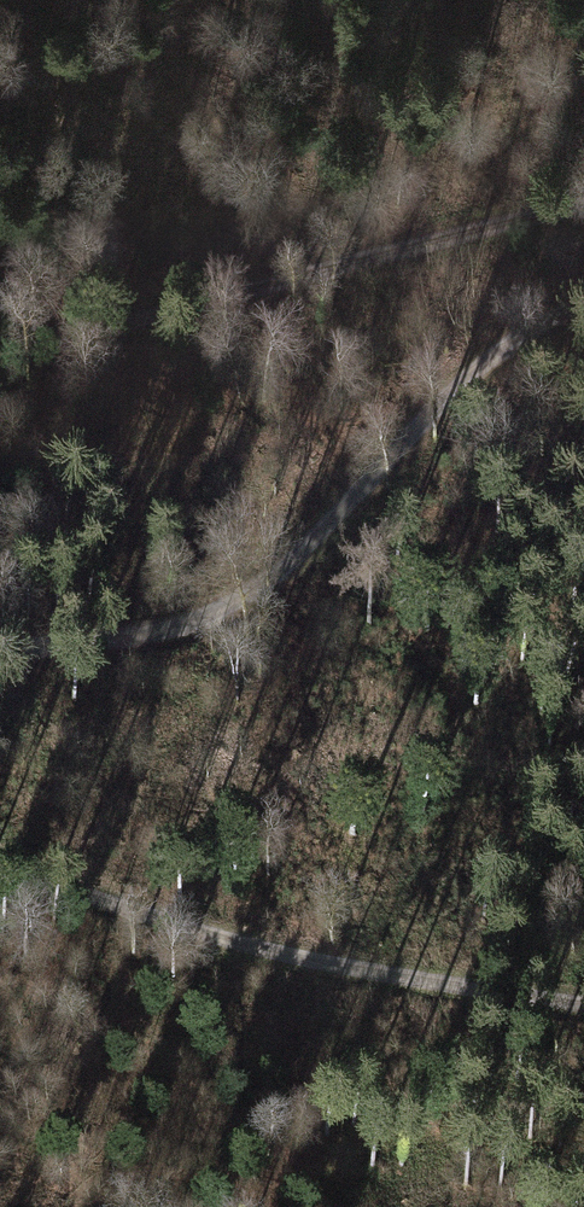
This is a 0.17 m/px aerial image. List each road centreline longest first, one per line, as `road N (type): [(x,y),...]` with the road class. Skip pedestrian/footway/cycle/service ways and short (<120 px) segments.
road 1 (track): [(583,304),(495,354),(419,422),(334,522),(256,596),(144,635),(0,652)]
road 2 (track): [(0,857),(34,877),(227,942),(583,1006)]
road 3 (track): [(583,227),(318,271),(0,374)]

